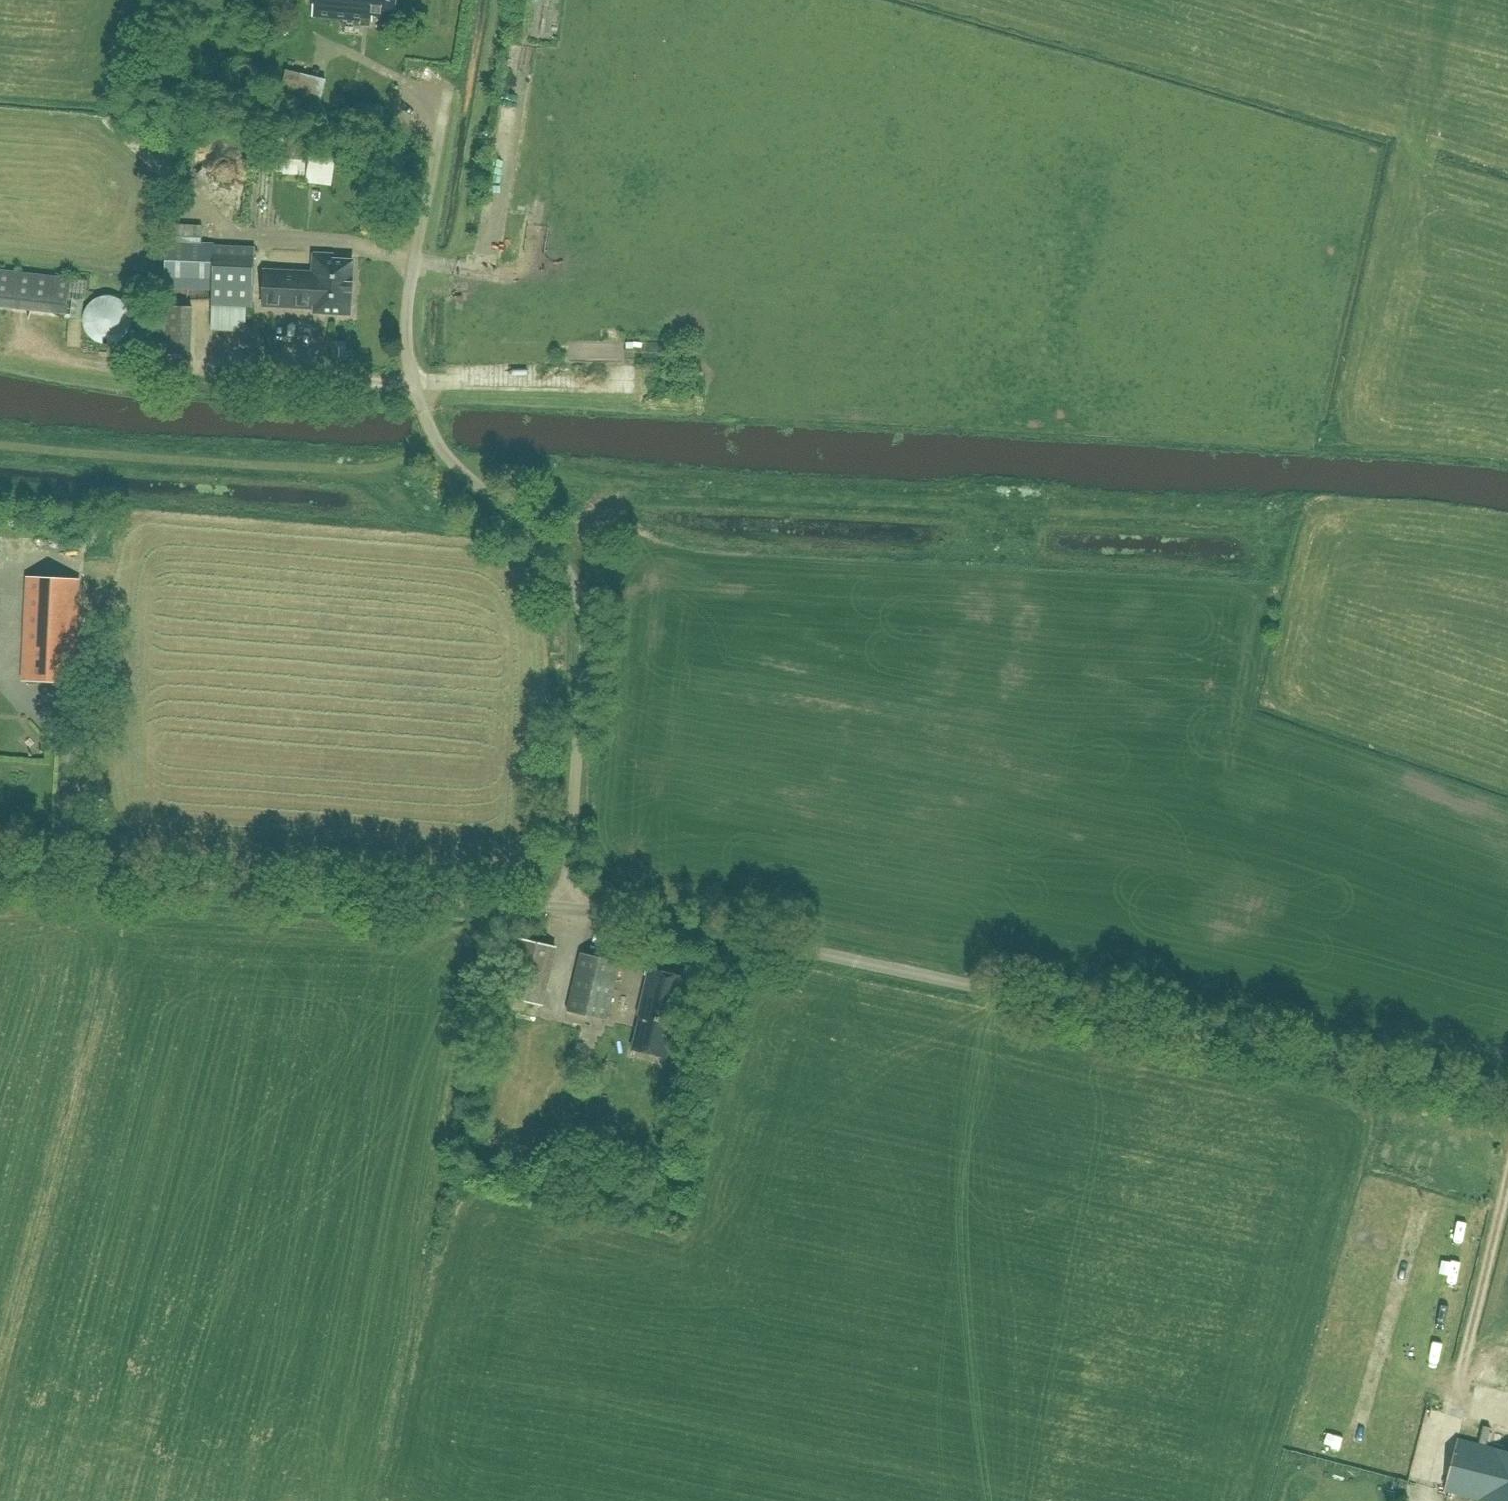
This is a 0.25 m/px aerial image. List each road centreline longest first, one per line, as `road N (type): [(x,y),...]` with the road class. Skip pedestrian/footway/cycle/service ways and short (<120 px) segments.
road 1 (unclassified): [(565,907),(1507,1092)]
road 2 (unclassified): [(565,907),(584,657),(575,588),(552,550),(437,442),(409,358),(408,314),(444,96)]
road 3 (unclassified): [(0,870),(565,907)]
road 4 (track): [(1507,1174),(1454,1405)]

